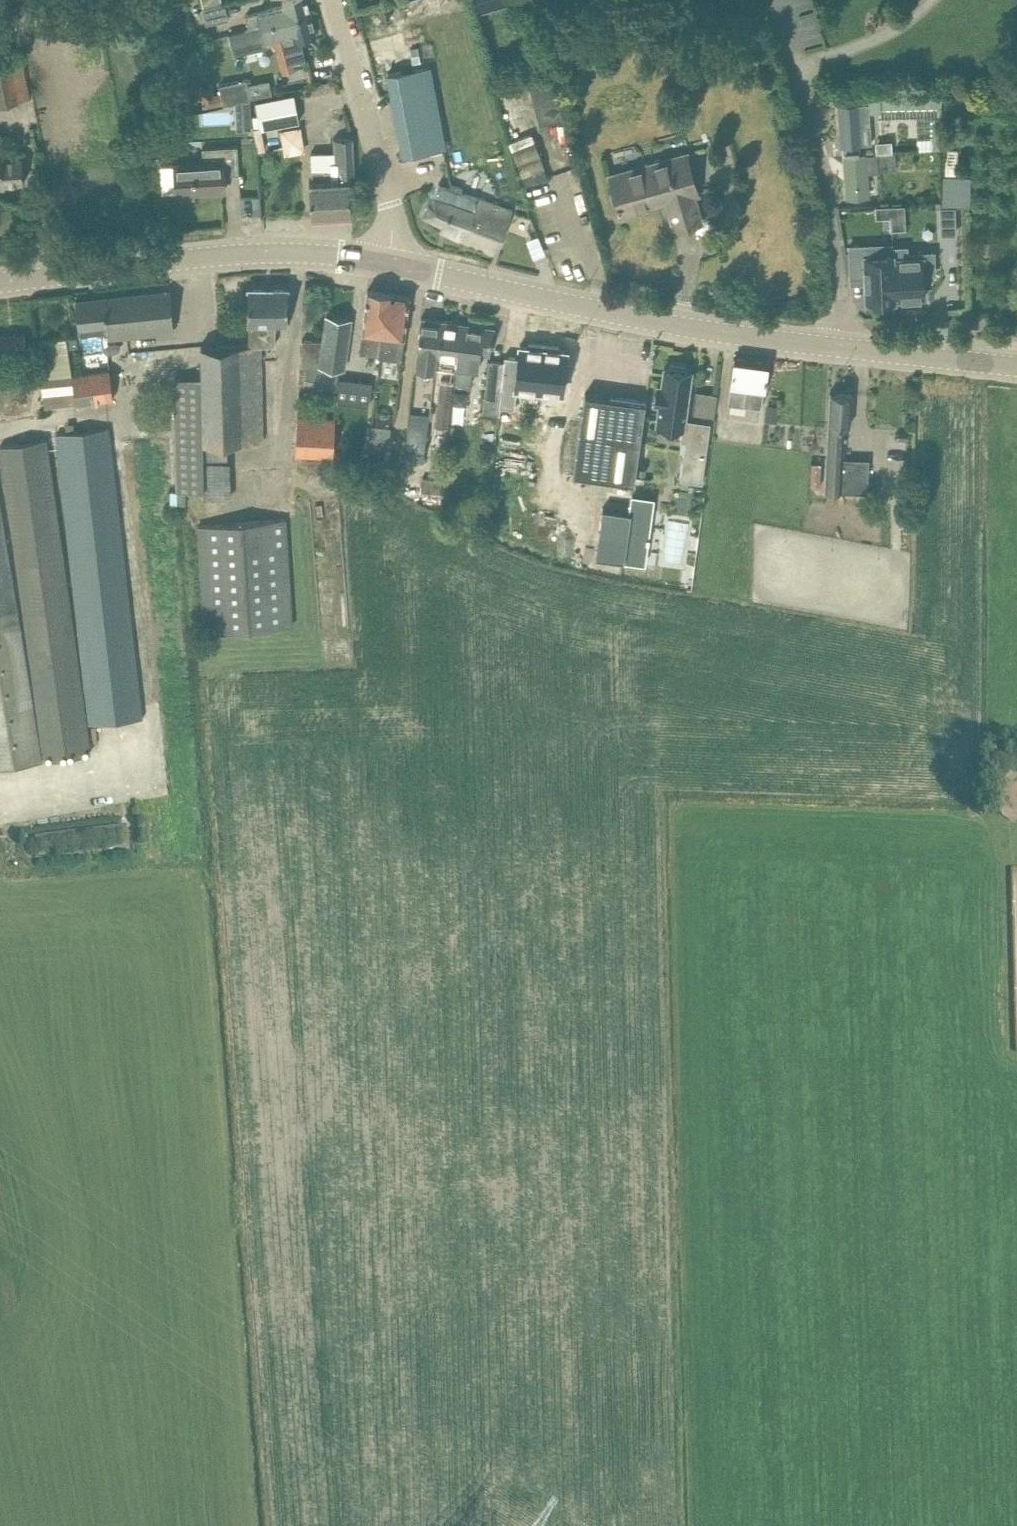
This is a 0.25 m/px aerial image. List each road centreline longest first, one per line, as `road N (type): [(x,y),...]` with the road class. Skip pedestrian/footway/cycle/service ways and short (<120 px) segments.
road 1 (tertiary): [(842,351),(624,317),(401,266)]
road 2 (tertiary): [(0,284),(300,252),(401,266)]
road 3 (residential): [(842,351),(812,179),(764,0)]
road 4 (unclassified): [(401,266),(333,0)]
road 5 (tertiary): [(1016,369),(842,351)]

